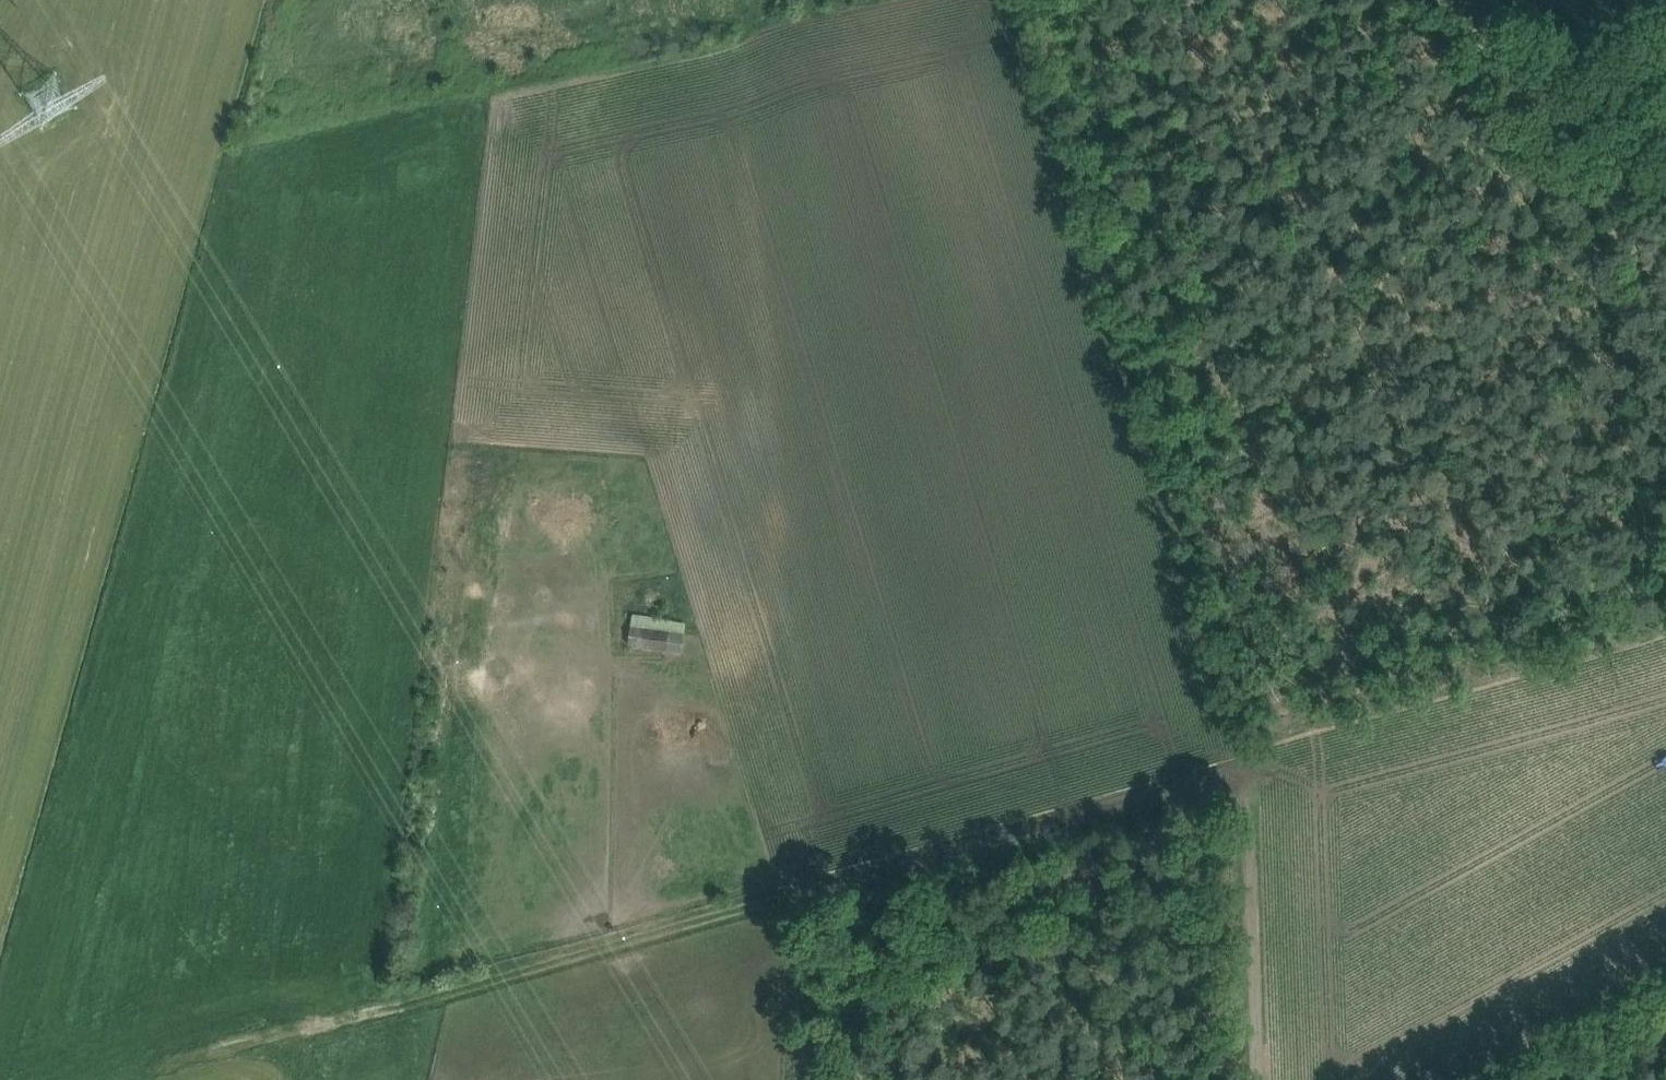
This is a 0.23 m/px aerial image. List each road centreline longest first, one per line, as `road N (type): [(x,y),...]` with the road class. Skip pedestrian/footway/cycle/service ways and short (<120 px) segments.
road 1 (track): [(486,984),(827,884),(1219,792),(1245,821),(1252,865),(1256,1079)]
road 2 (track): [(1442,0),(1519,95),(1545,107),(1582,106),(1665,61)]

